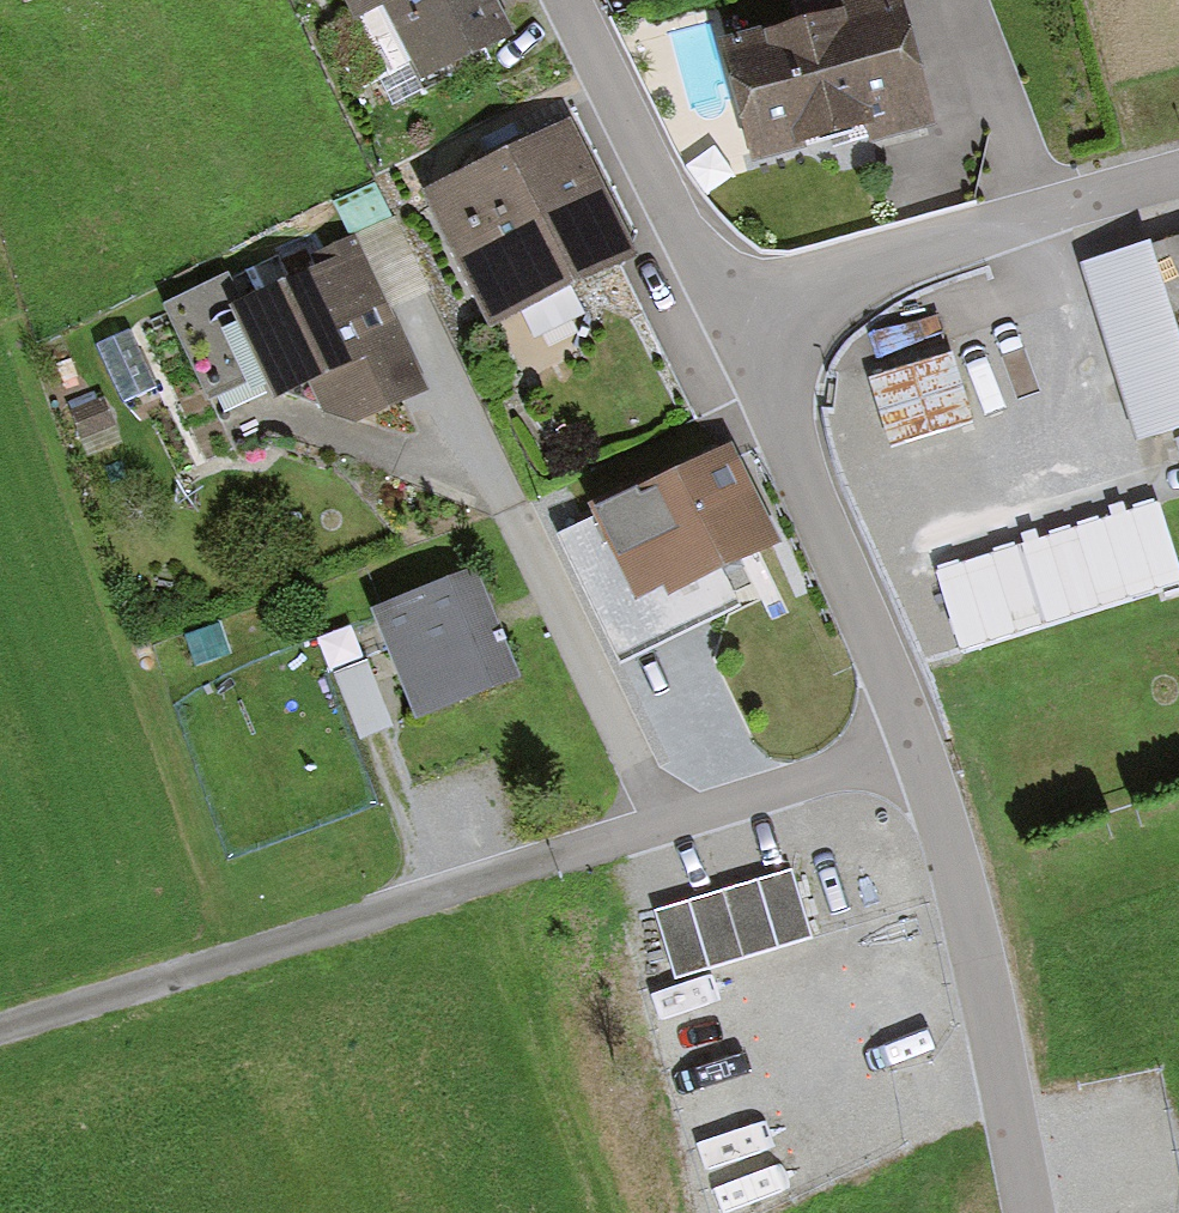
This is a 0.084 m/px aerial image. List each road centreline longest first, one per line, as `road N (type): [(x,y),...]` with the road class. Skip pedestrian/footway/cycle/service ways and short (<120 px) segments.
road 1 (residential): [(414,326),(663,827)]
road 2 (residential): [(1178,177),(686,319)]
road 3 (residential): [(917,742),(686,319)]
road 4 (residential): [(917,742),(1022,1212)]
road 5 (residential): [(215,962),(663,827)]
road 6 (residential): [(686,319),(540,0)]
road 7 (residential): [(663,827),(917,742)]
road 8 (track): [(0,1032),(215,962)]

